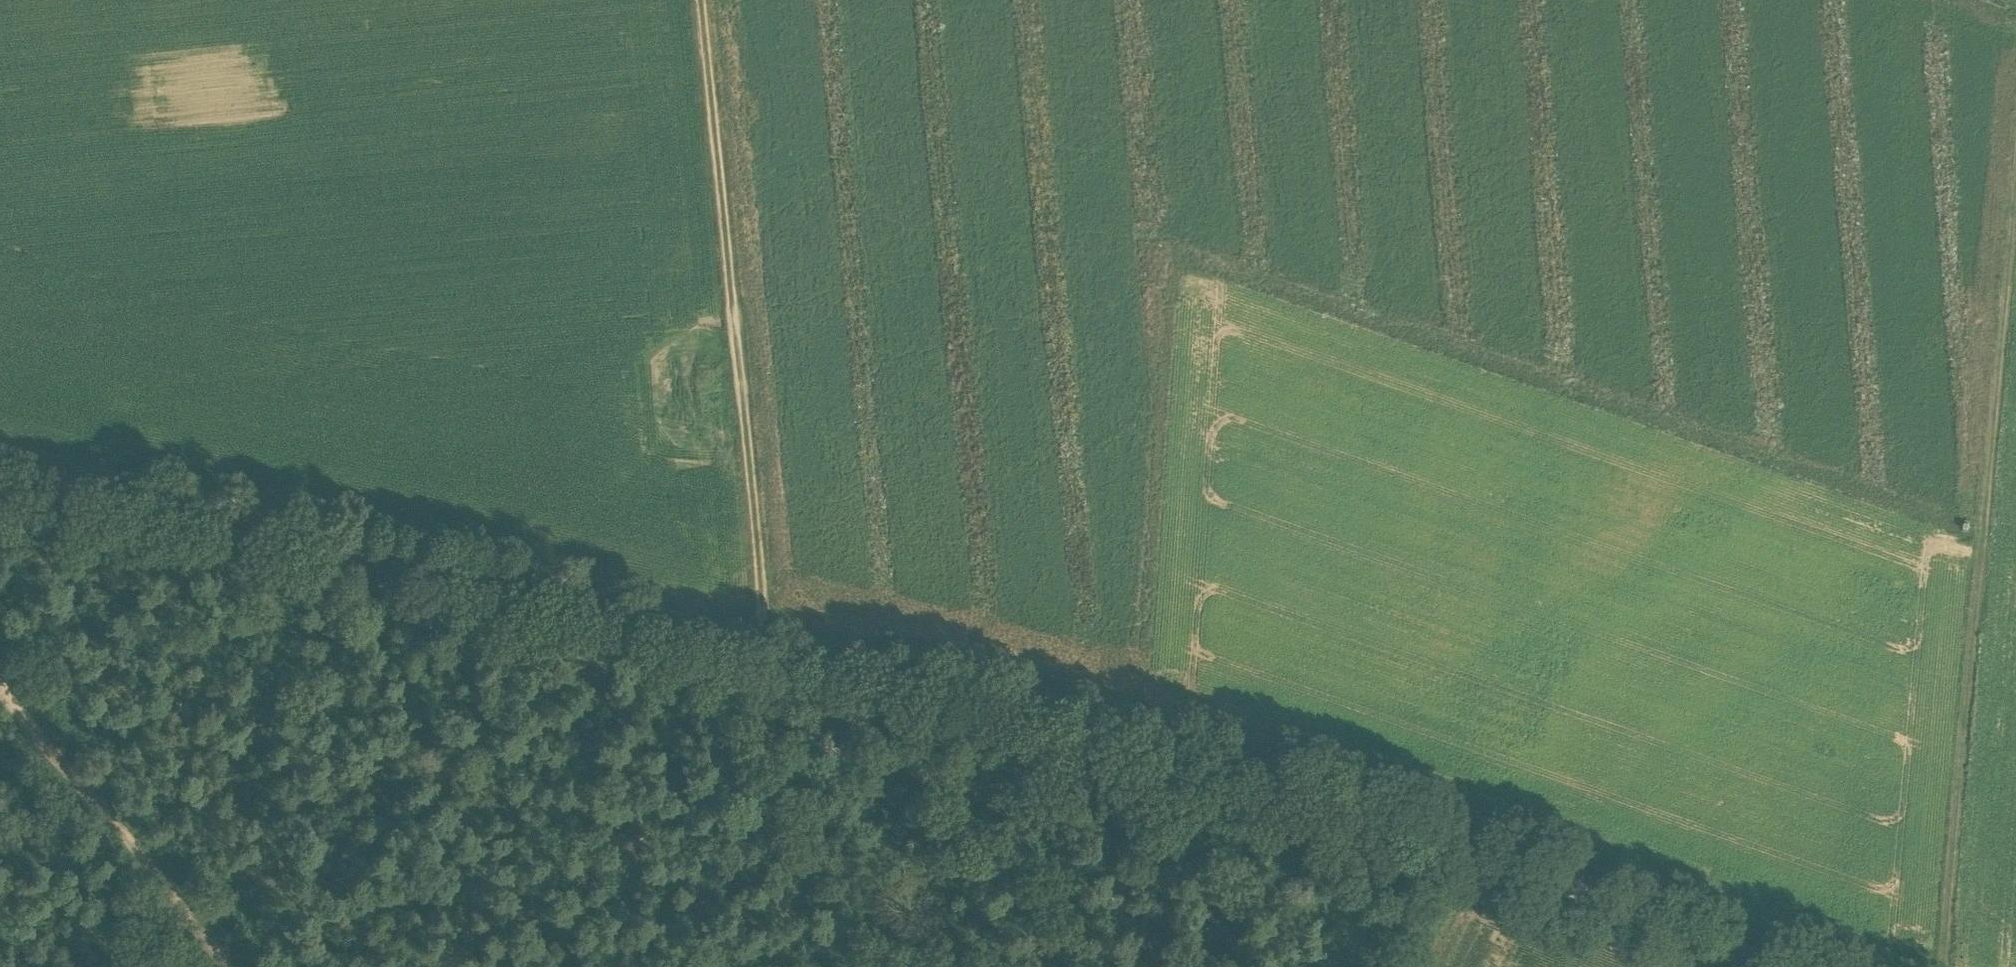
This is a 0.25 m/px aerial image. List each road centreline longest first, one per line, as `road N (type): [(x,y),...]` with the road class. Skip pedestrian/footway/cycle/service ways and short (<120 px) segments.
road 1 (tertiary): [(1784,966),(1460,840),(1263,776),(267,534),(0,458)]
road 2 (track): [(1945,966),(2015,231)]
road 3 (track): [(705,0),(767,652)]
road 4 (track): [(233,966),(0,688)]

